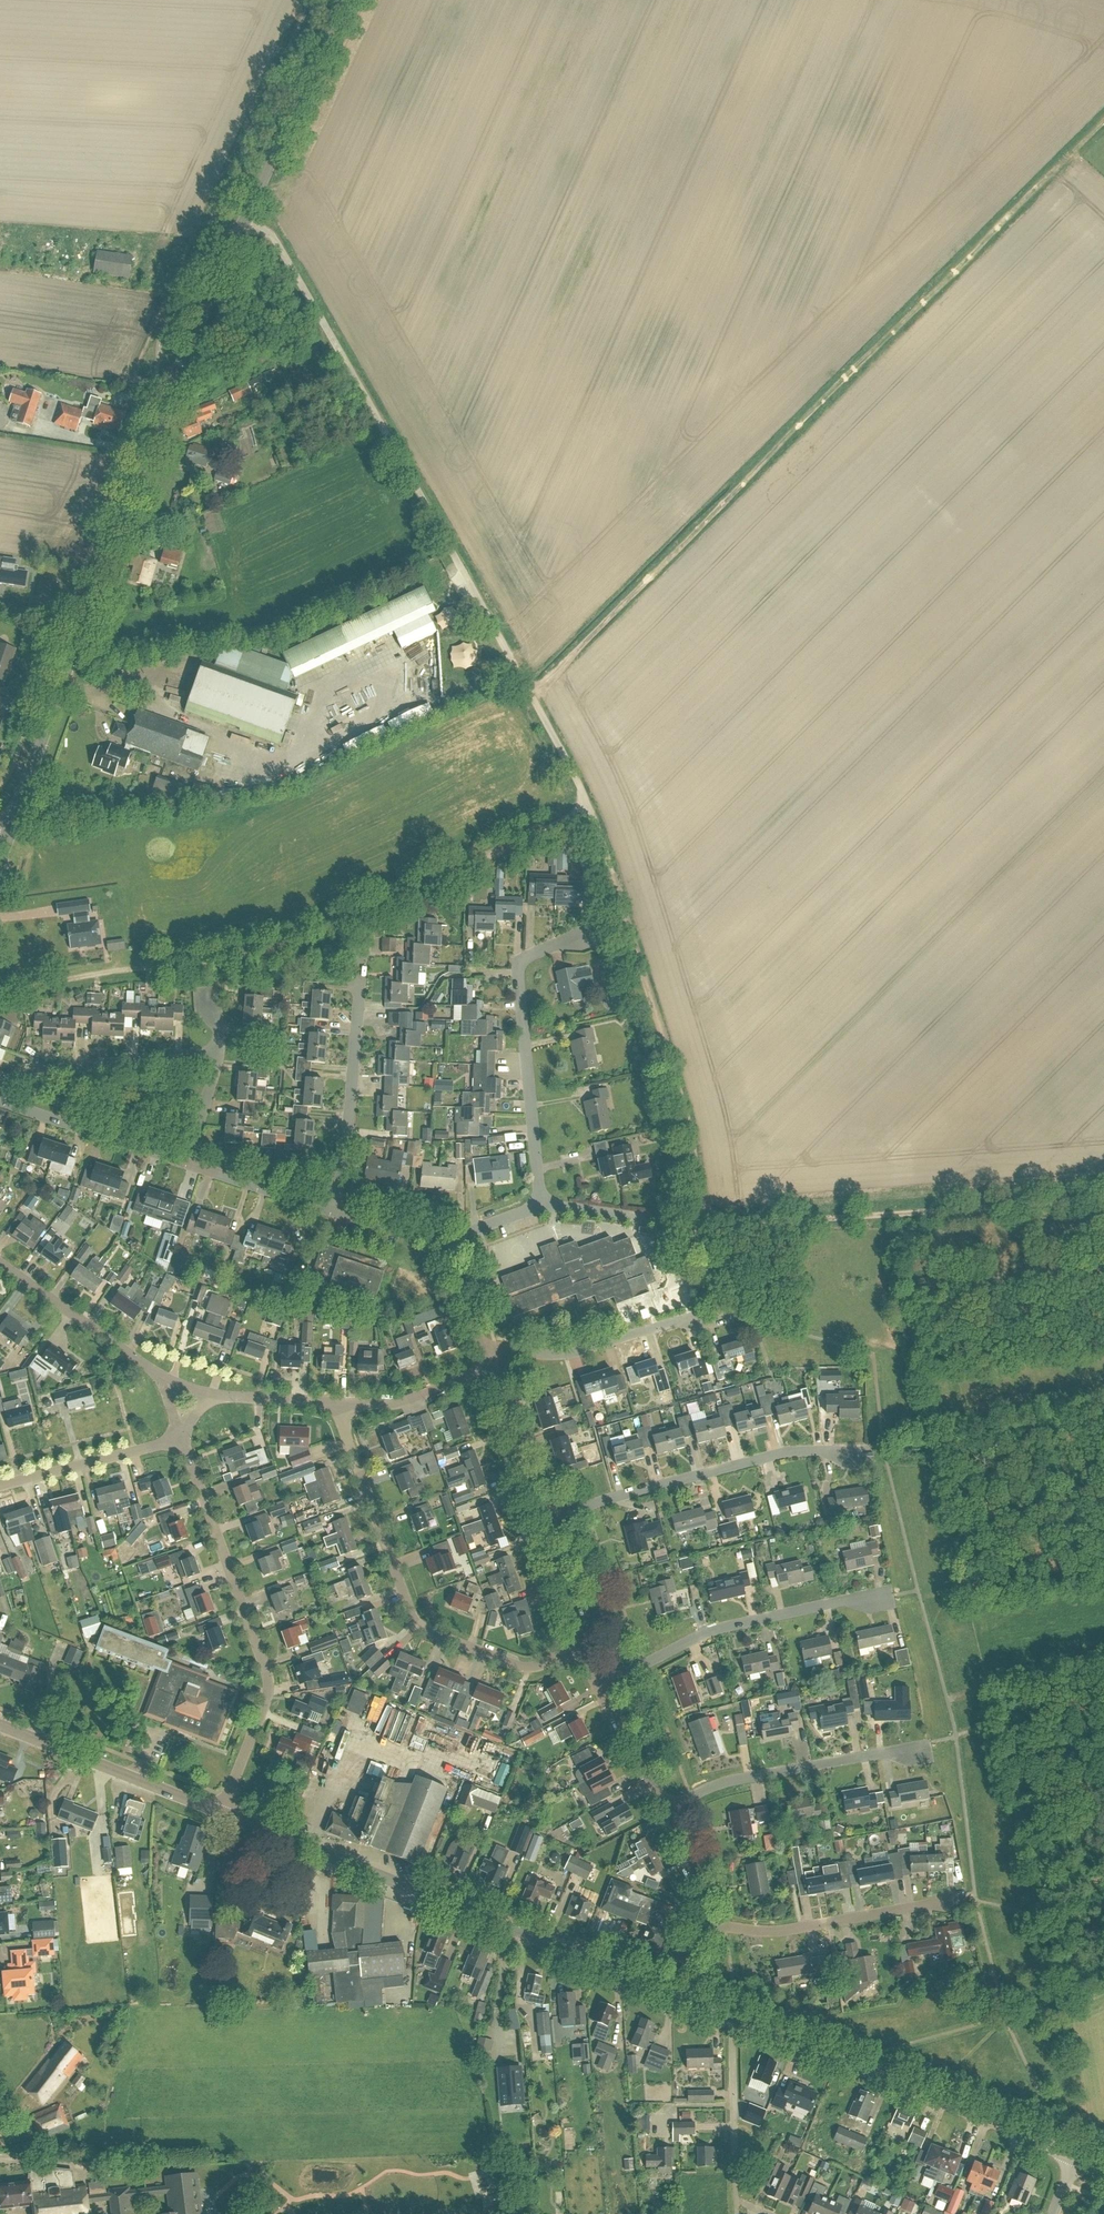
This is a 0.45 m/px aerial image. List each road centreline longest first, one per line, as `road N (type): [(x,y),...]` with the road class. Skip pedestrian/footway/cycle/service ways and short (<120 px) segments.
road 1 (tertiary): [(10,824),(111,536),(342,0)]
road 2 (track): [(1103,121),(532,695)]
road 3 (track): [(0,991),(295,940),(590,809)]
road 4 (track): [(244,220),(272,236),(532,695)]
road 5 (tertiary): [(668,1990),(220,1814)]
road 6 (track): [(590,809),(683,1100),(695,1149),(697,1224)]
road 7 (residential): [(579,1647),(540,1664),(513,1665),(421,1628),(410,1615),(347,1439),(343,1403)]
road 8 (track): [(697,1224),(1103,1199)]
road 9 (residential): [(220,1814),(263,1709),(265,1667),(177,1439)]
road 10 (tertiary): [(1074,2156),(738,2021)]
road 11 (residential): [(537,1521),(786,1452),(865,1450)]
road 12 (residential): [(540,1205),(519,973),(527,958),(587,932)]
road 13 (residential): [(601,1689),(711,1630),(886,1595)]
road 14 (residential): [(663,1810),(726,1782),(919,1747)]
road 15 (residential): [(331,1211),(348,1135),(365,952)]
road 16 (residential): [(697,1922),(769,1932),(955,1900)]
road 17 (residential): [(218,1396),(155,1372),(0,1263)]
road 18 (residential): [(479,1348),(572,1353),(710,1312)]
road 19 (tertiary): [(220,1814),(0,1726)]
road 20 (residential): [(4,1101),(22,1074),(219,1057)]
road 21 (unclassified): [(4,1101),(186,1164)]
road 22 (residential): [(0,1486),(177,1439)]
road 23 (unclassified): [(540,1205),(697,1224)]
road 24 (unclassified): [(537,1521),(487,1372)]
road 25 (unclassified): [(186,1164),(331,1211)]
road 26 (residential): [(343,1403),(393,1405),(487,1372)]
road 27 (unclassified): [(663,1810),(601,1689)]
road 28 (residential): [(733,2155),(738,2021)]
road 29 (unclassified): [(579,1647),(537,1521)]
road 30 (track): [(532,695),(590,809)]
road 31 (residential): [(343,1403),(218,1396)]
road 32 (unclassified): [(697,1922),(700,1883),(663,1810)]

